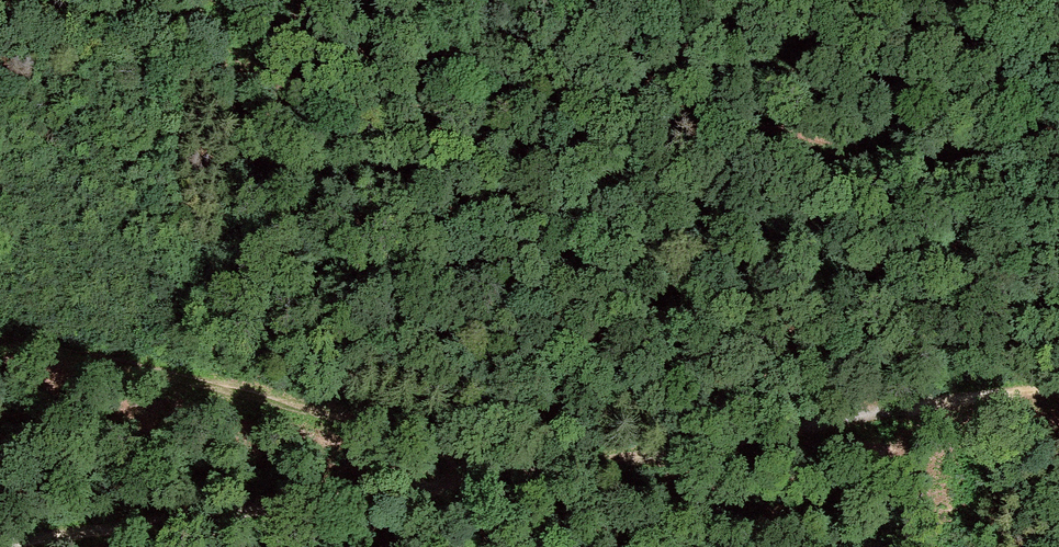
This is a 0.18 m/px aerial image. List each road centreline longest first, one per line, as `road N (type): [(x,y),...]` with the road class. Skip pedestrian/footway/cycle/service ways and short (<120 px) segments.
road 1 (track): [(1058,160),(864,153),(463,67),(69,0)]
road 2 (track): [(1058,391),(942,401),(492,483)]
road 3 (track): [(492,483),(400,433),(203,382),(0,345)]
road 4 (track): [(9,546),(492,483)]

